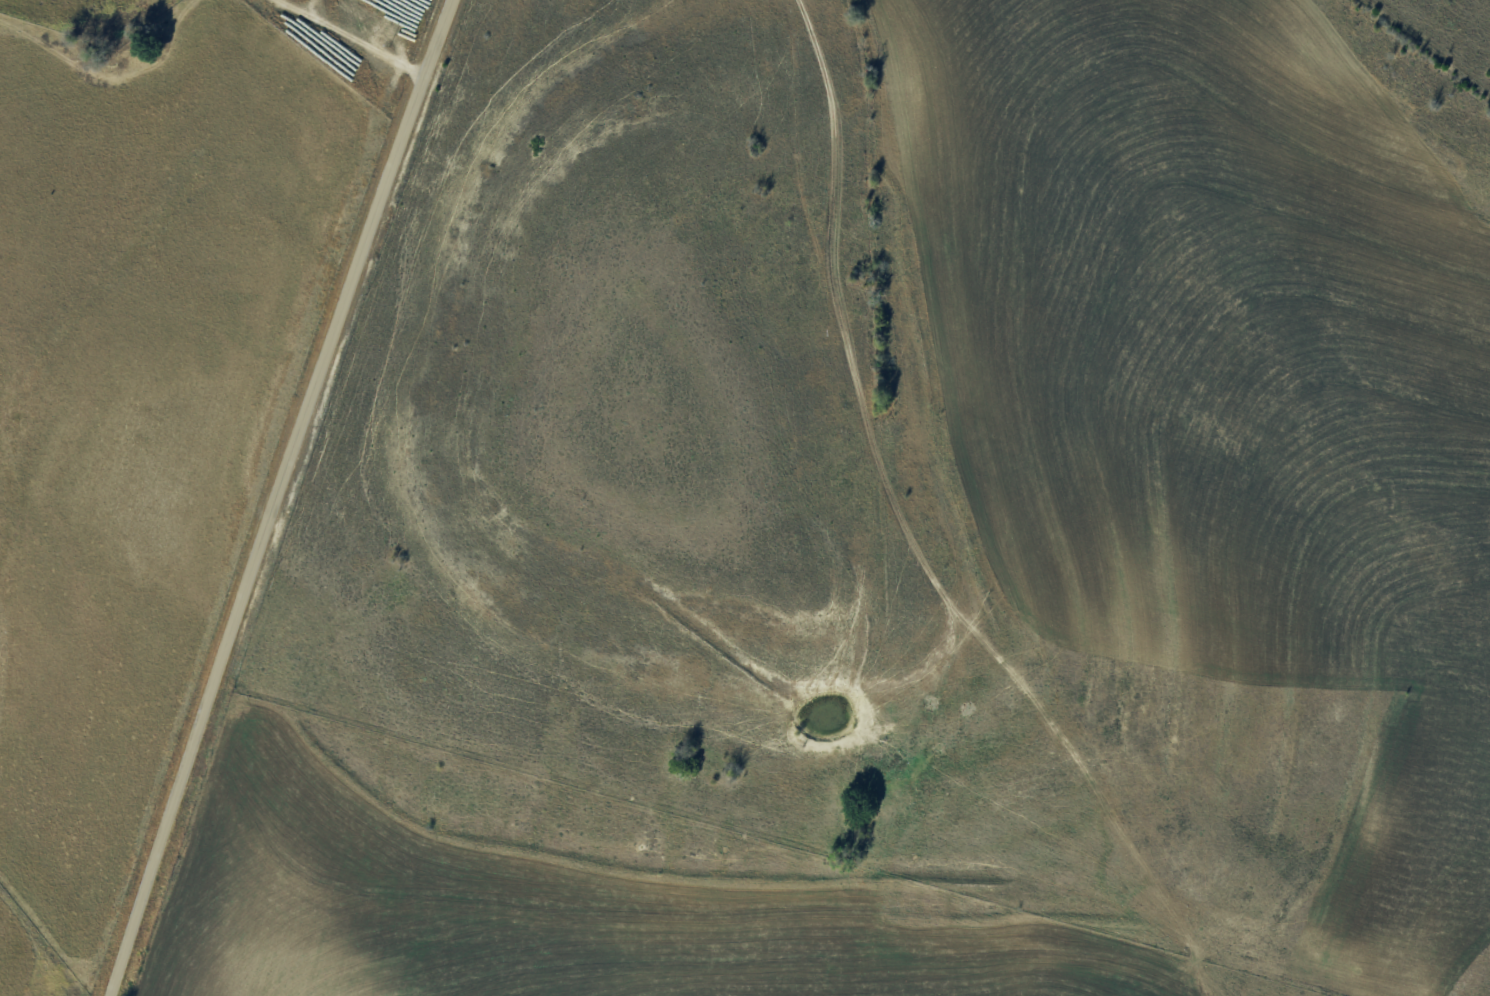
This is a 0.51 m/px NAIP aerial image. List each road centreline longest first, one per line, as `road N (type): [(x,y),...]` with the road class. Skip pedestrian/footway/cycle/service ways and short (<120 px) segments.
road 1 (residential): [(110,995),(451,0)]

